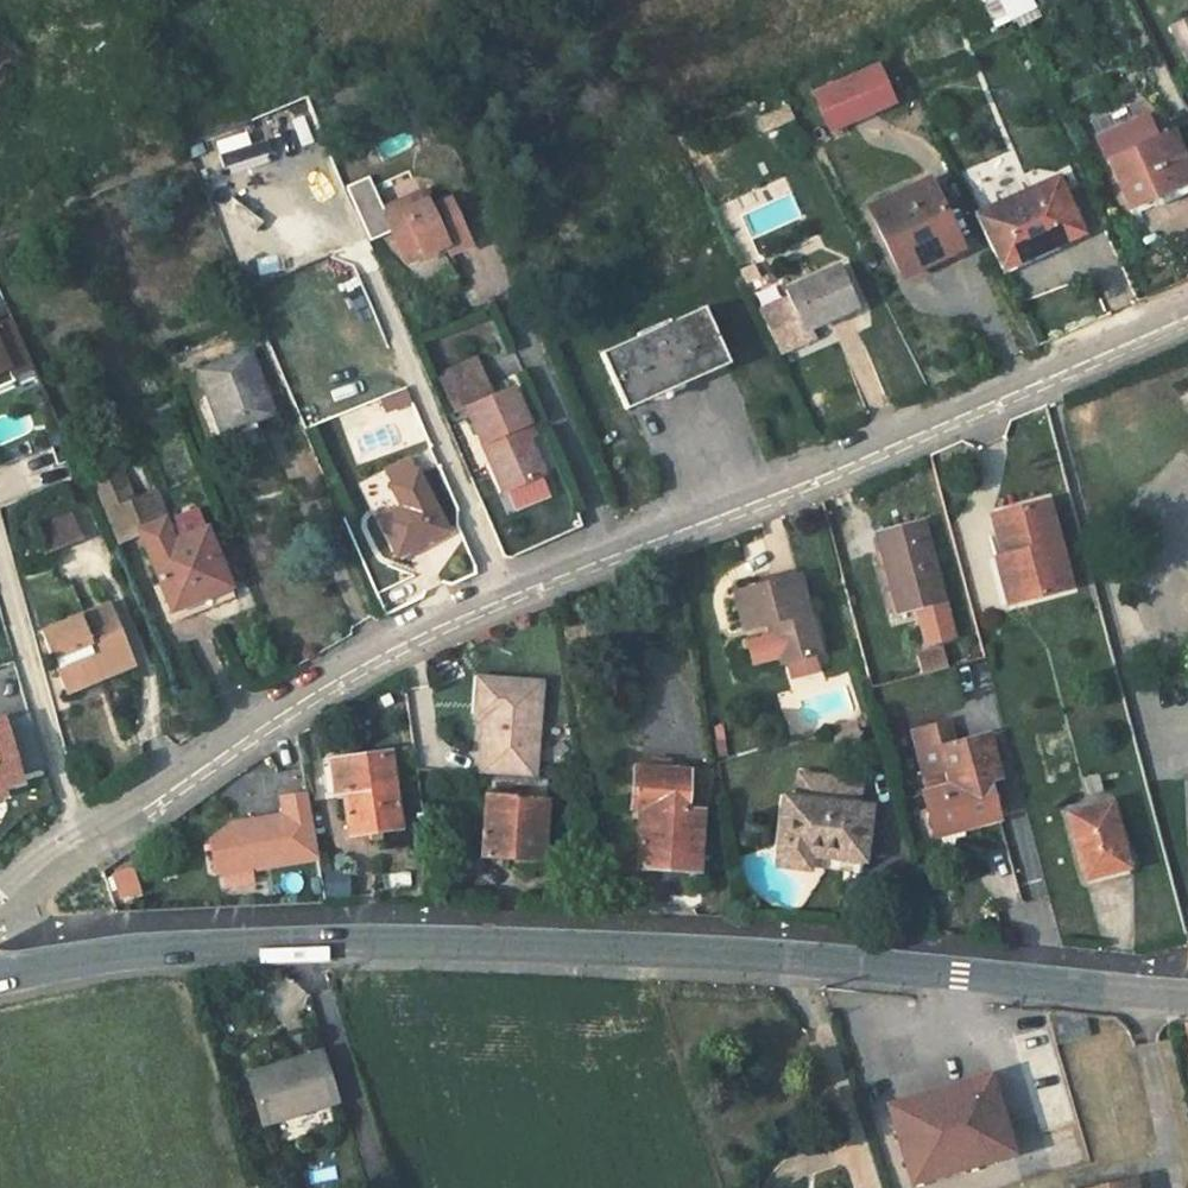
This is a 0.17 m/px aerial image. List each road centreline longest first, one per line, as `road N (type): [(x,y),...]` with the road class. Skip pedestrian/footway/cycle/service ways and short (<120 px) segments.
road 1 (residential): [(1187,305),(734,500),(500,584),(279,703),(77,832)]
road 2 (tertiary): [(0,973),(171,942),(302,936),(714,949),(1187,992)]

